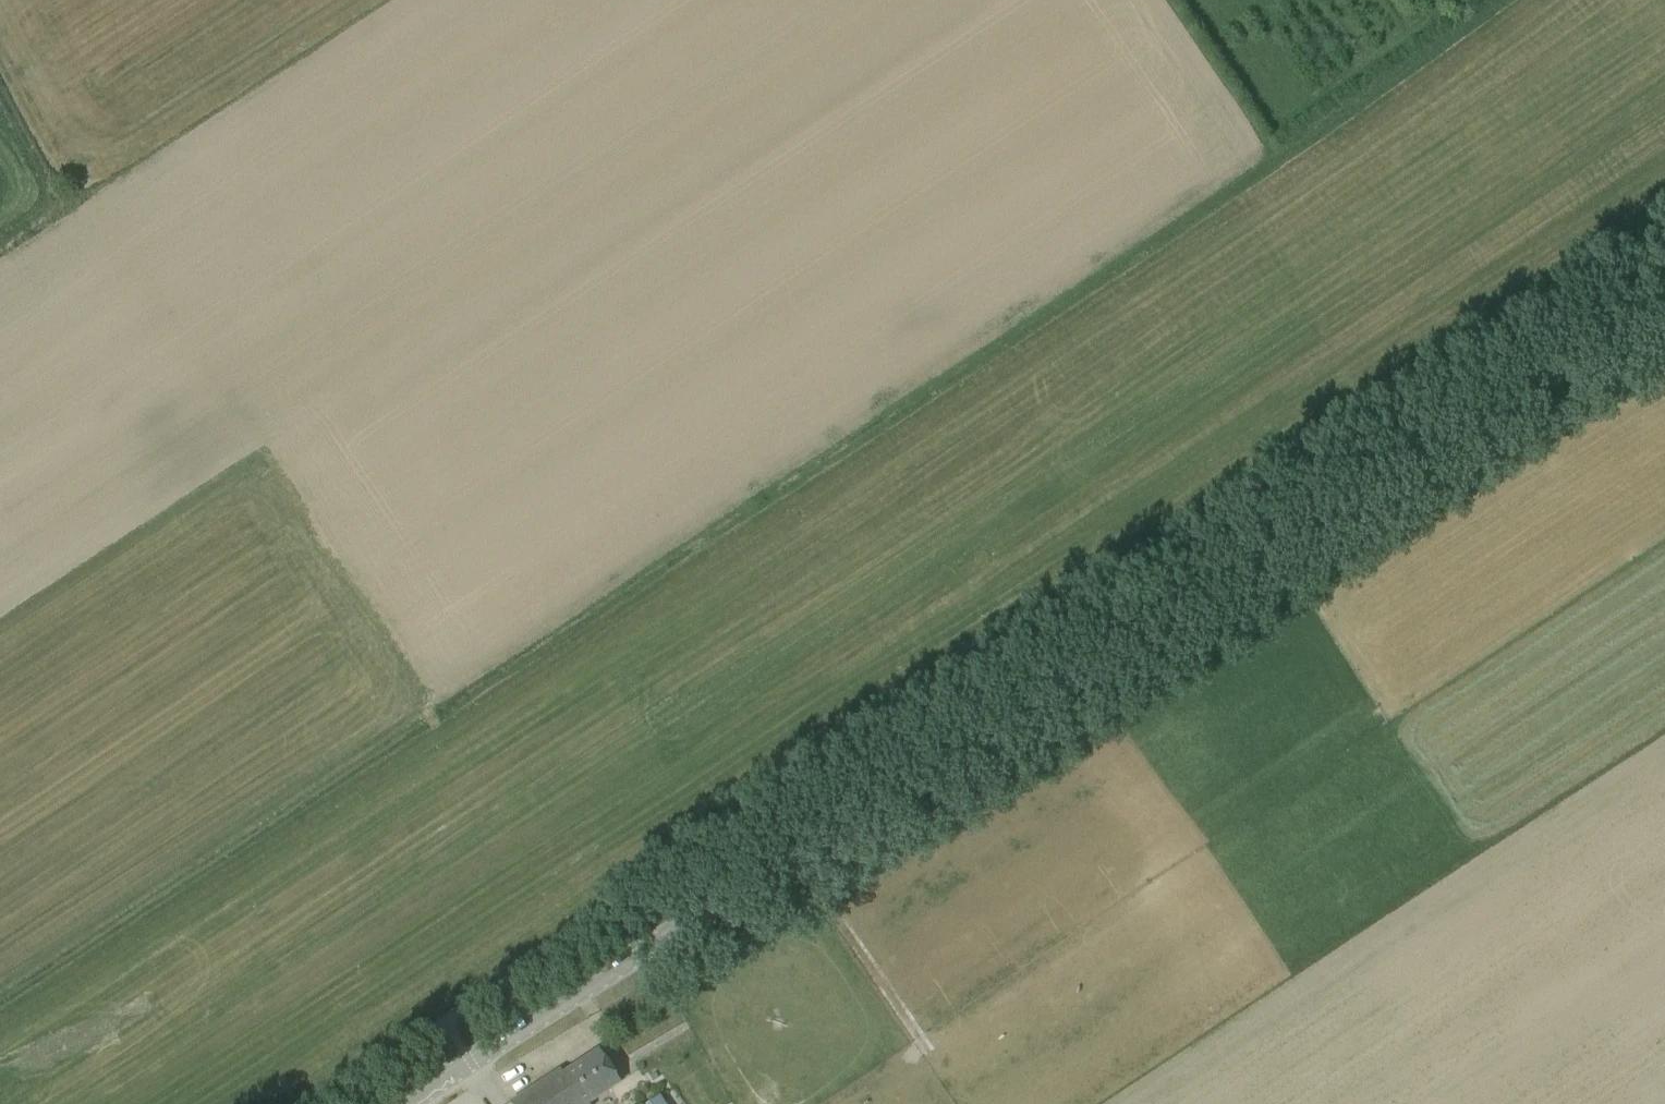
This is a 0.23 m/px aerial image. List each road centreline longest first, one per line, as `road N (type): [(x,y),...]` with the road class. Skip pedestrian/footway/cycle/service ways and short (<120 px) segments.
road 1 (tertiary): [(407,1103),(1664,304)]
road 2 (track): [(929,1053),(794,856)]

